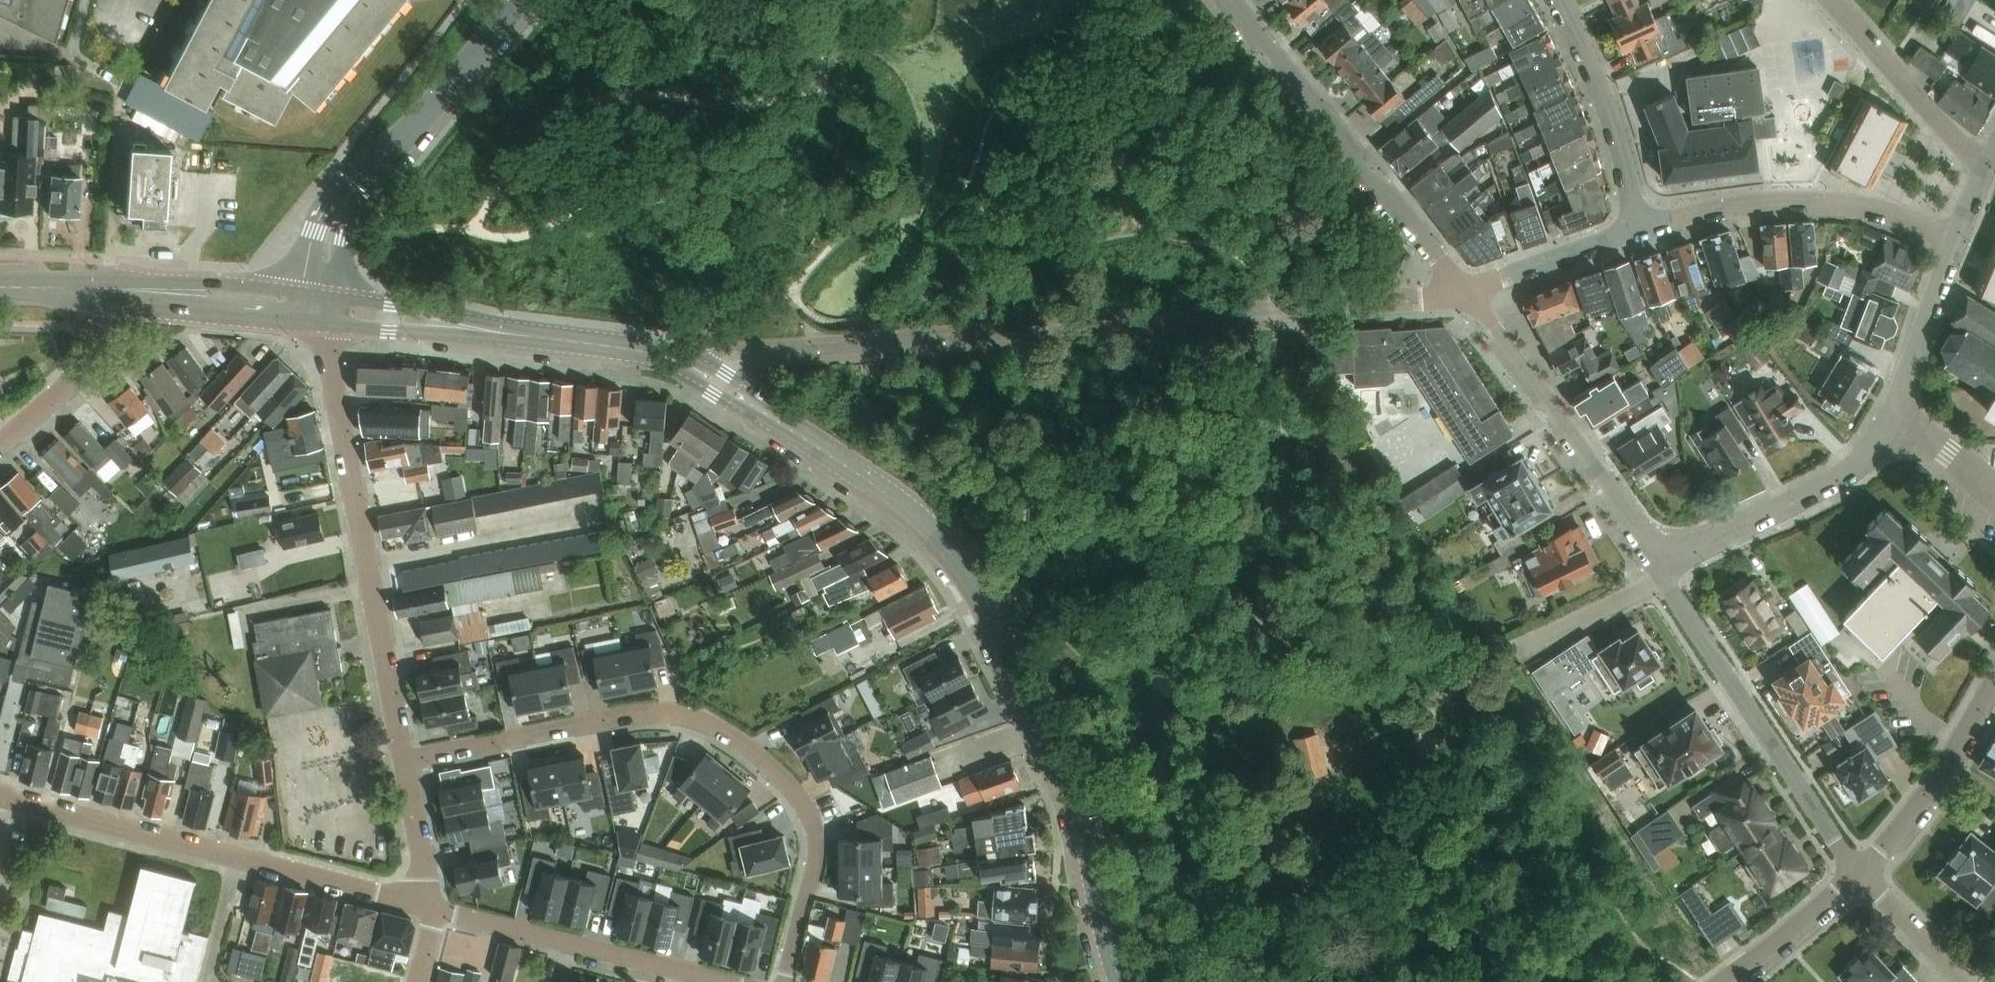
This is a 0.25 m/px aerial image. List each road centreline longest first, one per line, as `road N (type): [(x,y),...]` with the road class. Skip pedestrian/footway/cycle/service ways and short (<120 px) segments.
road 1 (tertiary): [(1119,981),(1072,778),(983,600),(956,556),(911,511),(705,374),(663,357),(317,305)]
road 2 (unclassified): [(404,760),(645,712),(725,732),(771,766),(801,800),(816,833),(784,981)]
road 3 (unclassified): [(404,760),(317,305)]
road 4 (unclassified): [(419,906),(0,796)]
road 5 (residential): [(1466,293),(1222,0)]
road 6 (residential): [(317,305),(322,256),(355,188),(523,0)]
road 7 (unclassified): [(1859,875),(1655,566)]
road 8 (unclassified): [(1655,566),(1466,293)]
road 9 (residential): [(1641,226),(1775,202),(1830,203),(1876,210),(1953,239)]
road 10 (residential): [(1655,566),(1831,483),(1895,414)]
road 11 (unclassified): [(708,981),(435,911)]
road 12 (unclassified): [(1641,226),(1559,0)]
road 13 (residential): [(1859,875),(1933,786),(1994,686)]
road 14 (residential): [(1984,171),(1828,0)]
road 15 (tertiary): [(317,305),(96,288)]
road 16 (unclassified): [(0,445),(85,365),(96,288)]
road 17 (residential): [(1466,293),(1641,226)]
road 18 (residential): [(1953,239),(1895,414)]
road 19 (residential): [(1723,981),(1859,875)]
road 20 (unclassified): [(1964,981),(1859,875)]
road 21 (unclassified): [(419,906),(421,863),(404,760)]
road 22 (residential): [(1994,492),(1895,414)]

